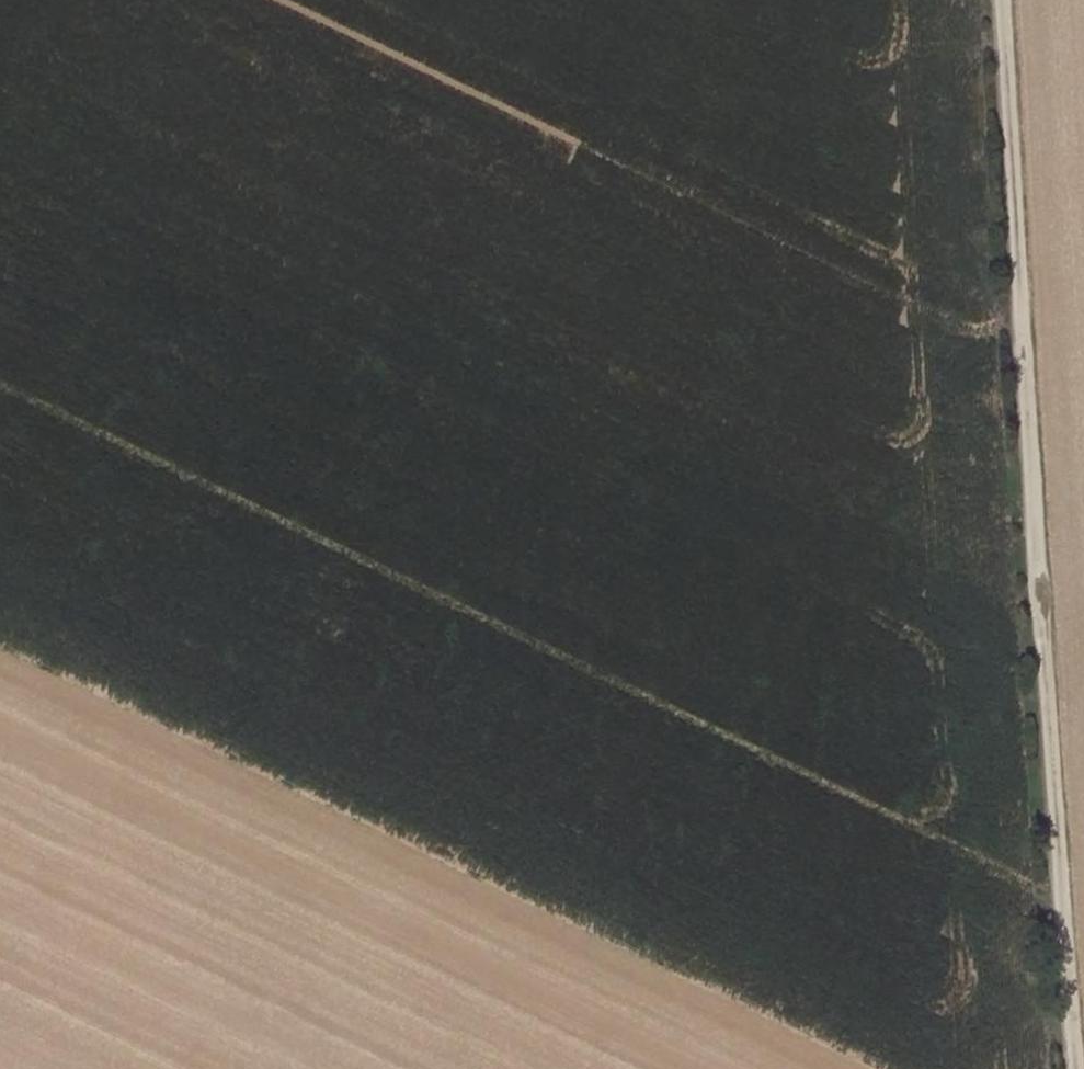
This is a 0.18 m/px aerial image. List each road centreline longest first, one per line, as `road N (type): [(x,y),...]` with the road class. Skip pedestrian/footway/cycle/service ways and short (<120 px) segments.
road 1 (track): [(1081,1068),(998,0)]

